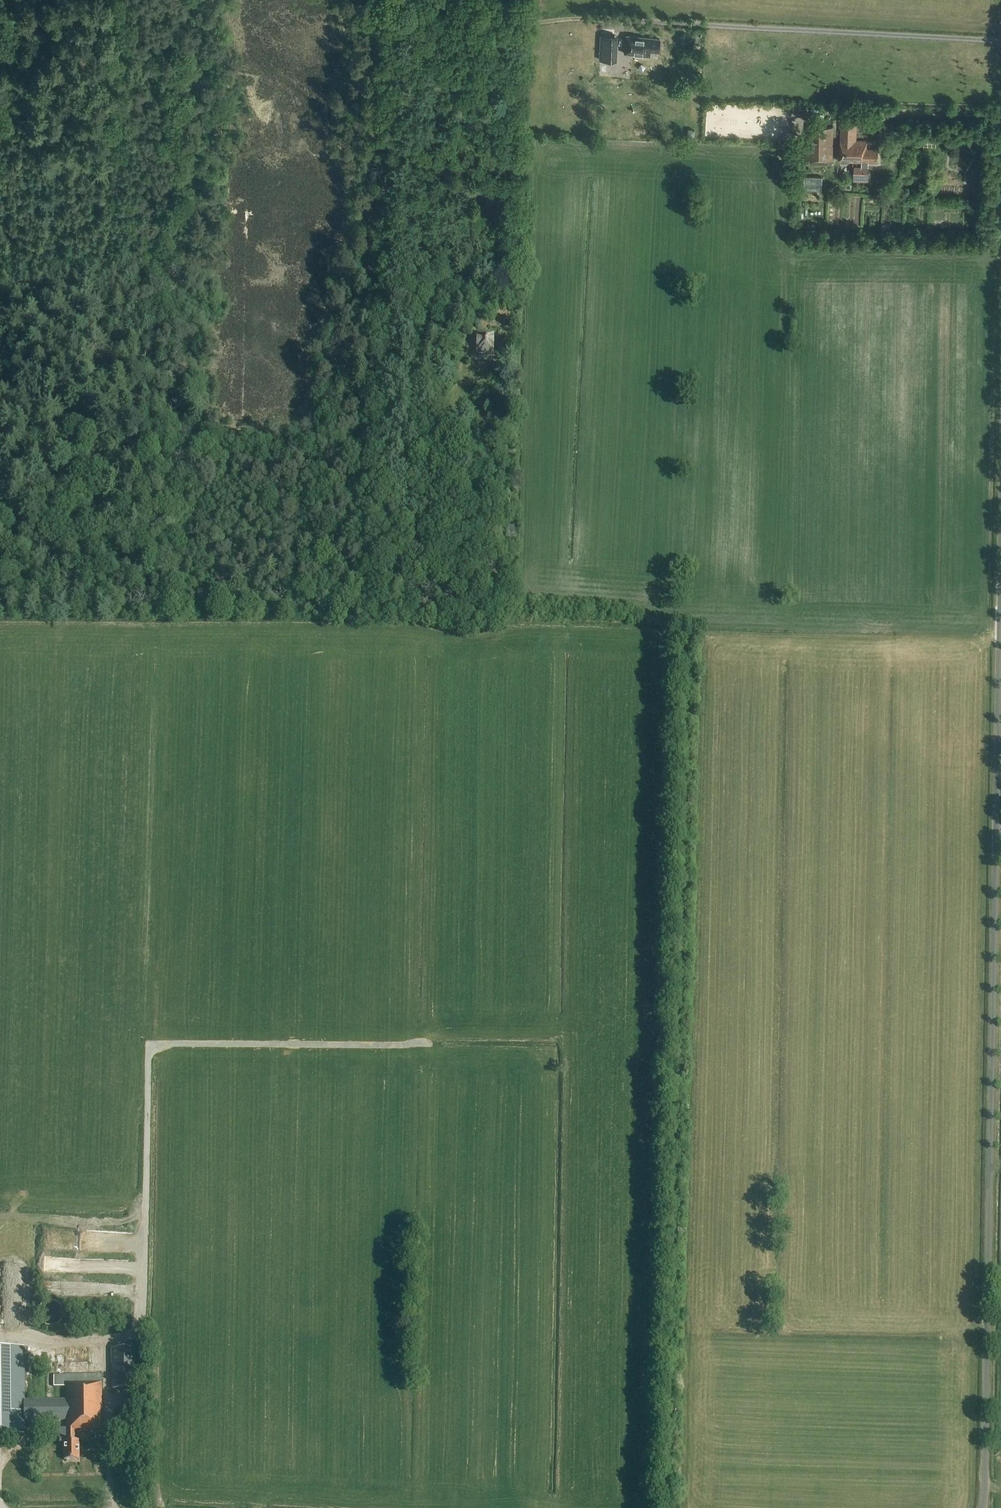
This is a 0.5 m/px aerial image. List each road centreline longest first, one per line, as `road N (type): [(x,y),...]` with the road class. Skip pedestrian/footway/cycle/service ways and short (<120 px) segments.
road 1 (unclassified): [(982,1507),(1000,572)]
road 2 (track): [(1000,39),(602,16),(514,23)]
road 3 (track): [(1000,111),(709,109),(695,95),(698,46)]
road 4 (track): [(514,23),(505,342)]

